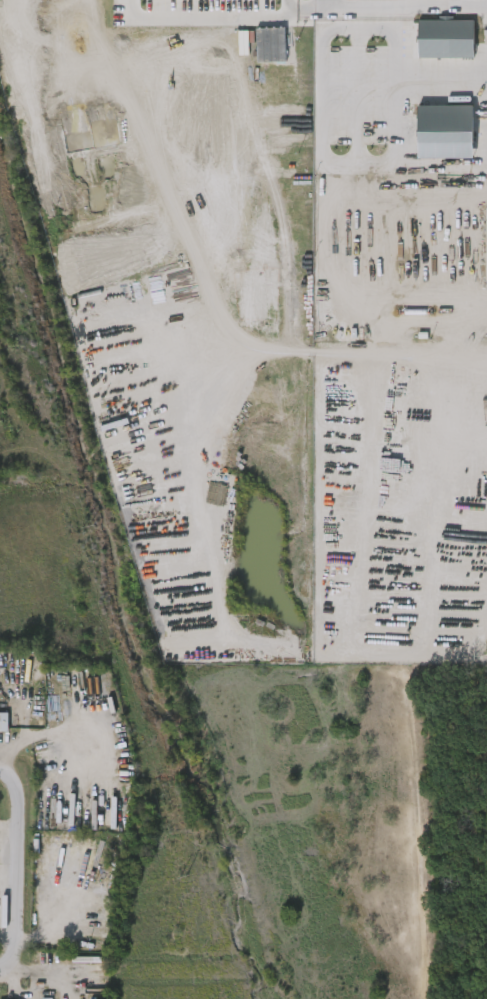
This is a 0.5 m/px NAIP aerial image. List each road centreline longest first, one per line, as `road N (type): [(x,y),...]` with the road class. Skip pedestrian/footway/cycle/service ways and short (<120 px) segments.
road 1 (residential): [(0,773),(16,796),(15,942),(0,965)]

